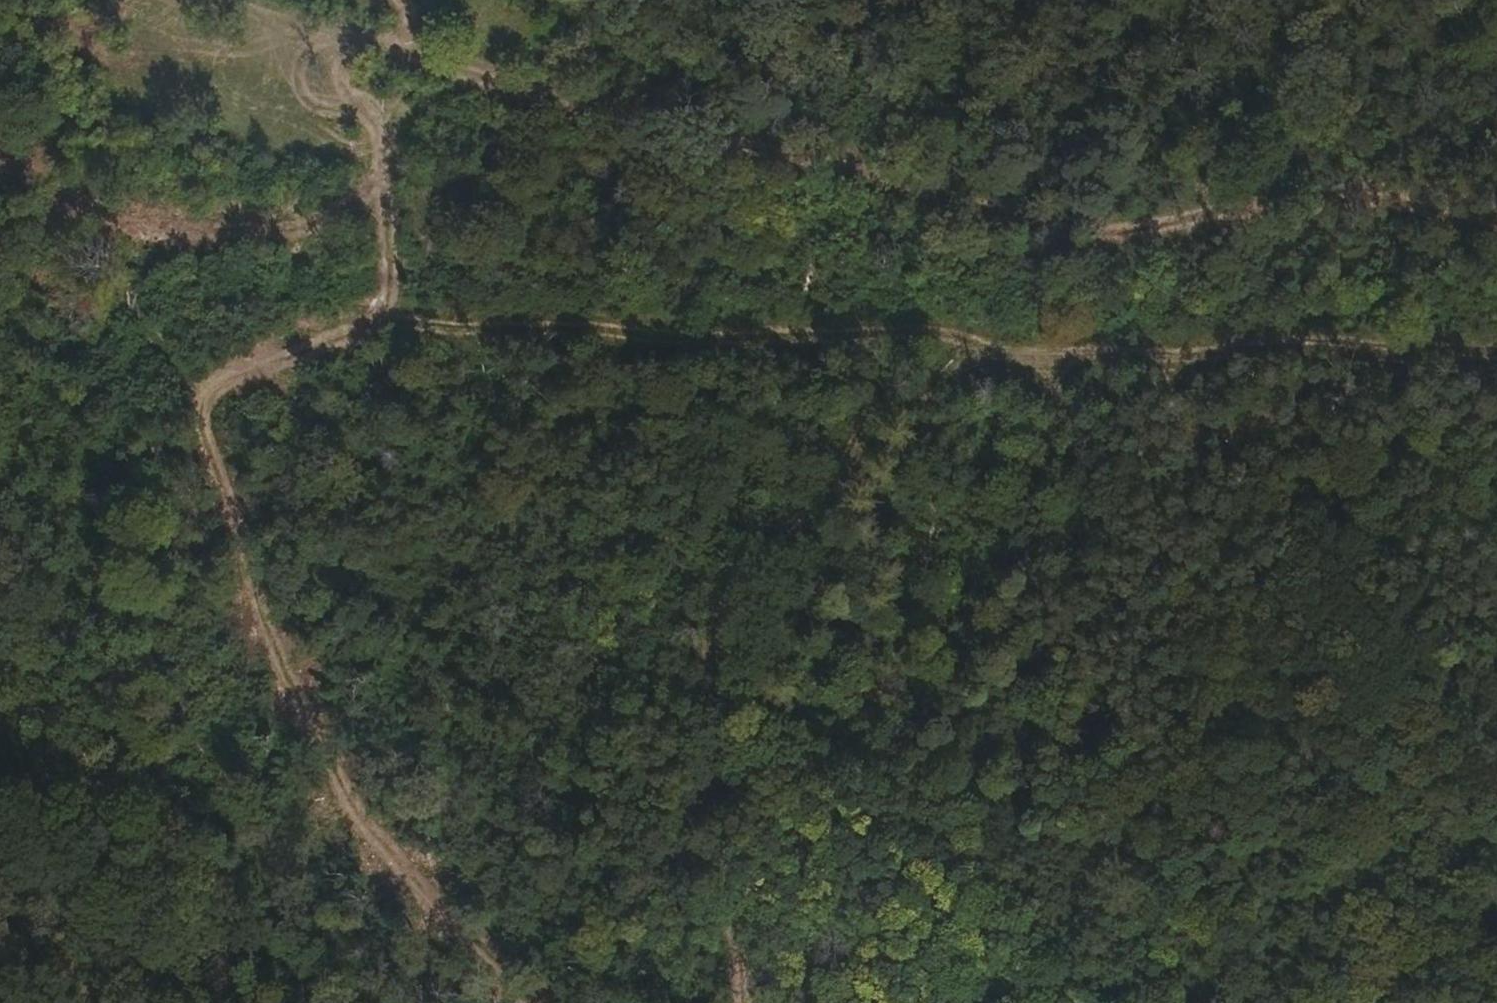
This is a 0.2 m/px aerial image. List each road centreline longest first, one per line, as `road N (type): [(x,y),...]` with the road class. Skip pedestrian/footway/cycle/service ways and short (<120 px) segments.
road 1 (track): [(253,1002),(200,899),(0,677)]

